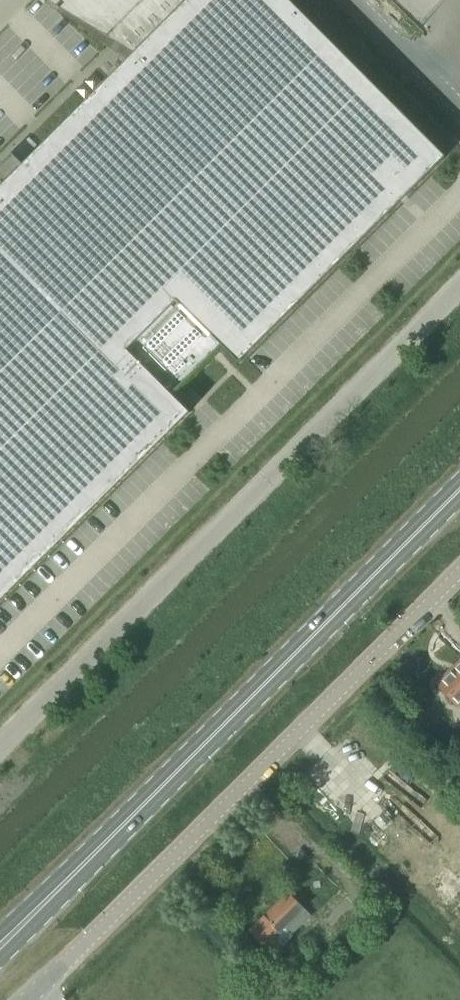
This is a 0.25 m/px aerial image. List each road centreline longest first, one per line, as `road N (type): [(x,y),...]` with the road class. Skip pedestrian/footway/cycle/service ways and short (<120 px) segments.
road 1 (unclassified): [(0,746),(459,287)]
road 2 (secondary): [(0,946),(459,492)]
road 3 (unclassified): [(29,999),(459,574)]
road 4 (unclassified): [(459,106),(354,0)]

